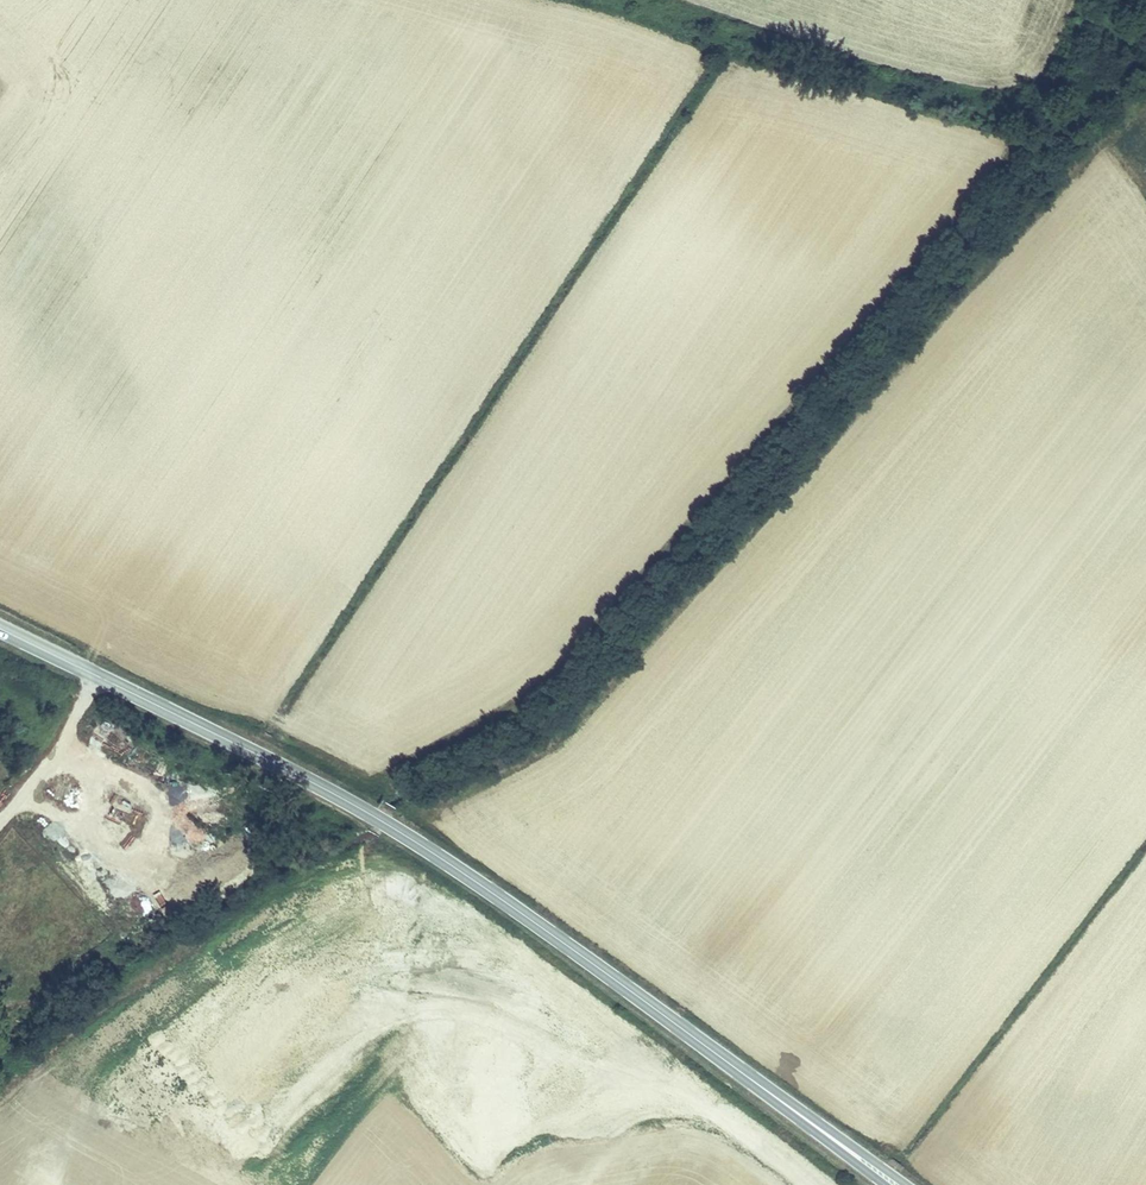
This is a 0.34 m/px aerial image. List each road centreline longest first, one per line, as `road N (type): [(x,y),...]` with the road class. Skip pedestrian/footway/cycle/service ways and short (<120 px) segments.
road 1 (secondary): [(739,1070),(381,819),(0,630)]
road 2 (secondary): [(907,1184),(739,1070)]
road 3 (secondary): [(739,1070),(884,1184)]

